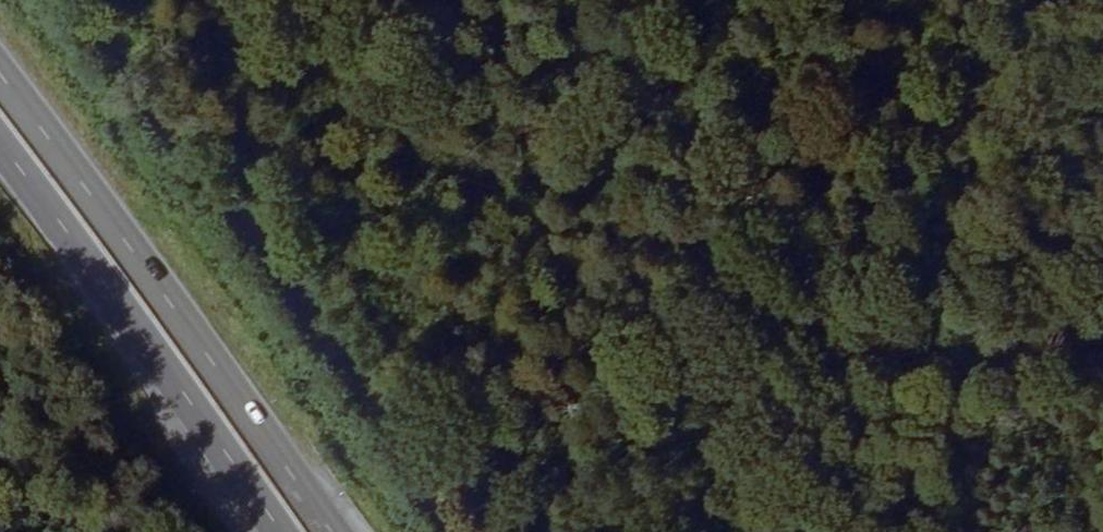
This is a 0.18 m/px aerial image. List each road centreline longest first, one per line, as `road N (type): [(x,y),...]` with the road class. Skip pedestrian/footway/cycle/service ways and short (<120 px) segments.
road 1 (trunk): [(331,531),(0,93)]
road 2 (trunk): [(0,159),(279,531)]

